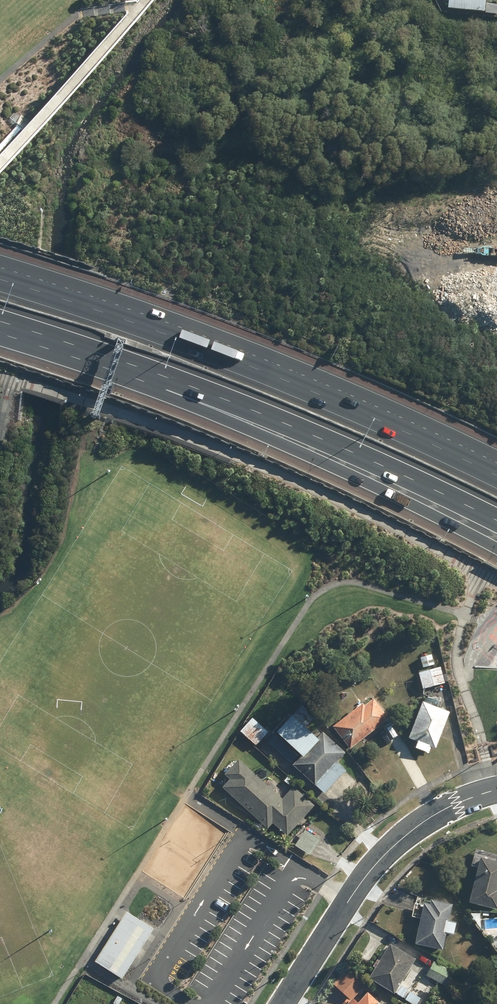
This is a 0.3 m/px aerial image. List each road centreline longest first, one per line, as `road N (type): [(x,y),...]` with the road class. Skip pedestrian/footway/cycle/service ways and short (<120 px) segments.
road 1 (motorway): [(0,280),(221,356),(496,478)]
road 2 (motorway): [(496,554),(60,342)]
road 3 (motorway): [(496,521),(366,458),(60,342)]
road 4 (residential): [(496,787),(439,810),(382,855),(285,1003)]

